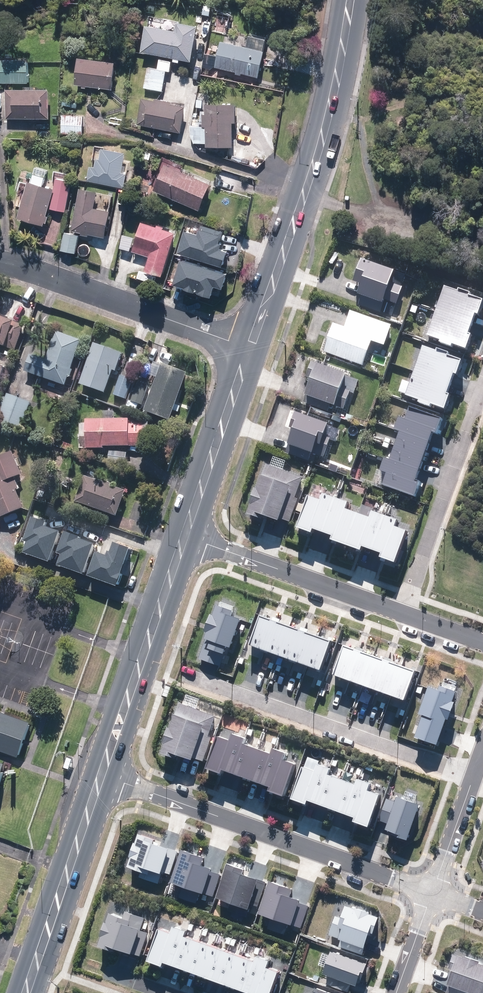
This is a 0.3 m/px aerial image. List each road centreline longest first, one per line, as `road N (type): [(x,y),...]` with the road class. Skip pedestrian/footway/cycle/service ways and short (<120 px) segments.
road 1 (secondary): [(352,0),(331,114),(246,346)]
road 2 (residential): [(103,773),(433,890)]
road 3 (residential): [(183,673),(473,775)]
road 4 (residential): [(246,346),(0,259)]
road 5 (secondary): [(184,534),(103,773)]
road 6 (residential): [(404,610),(482,384)]
road 7 (residential): [(184,534),(404,610)]
road 8 (secondary): [(103,773),(27,992)]
road 9 (secondary): [(246,346),(184,534)]
road 10 (residential): [(473,775),(433,890)]

